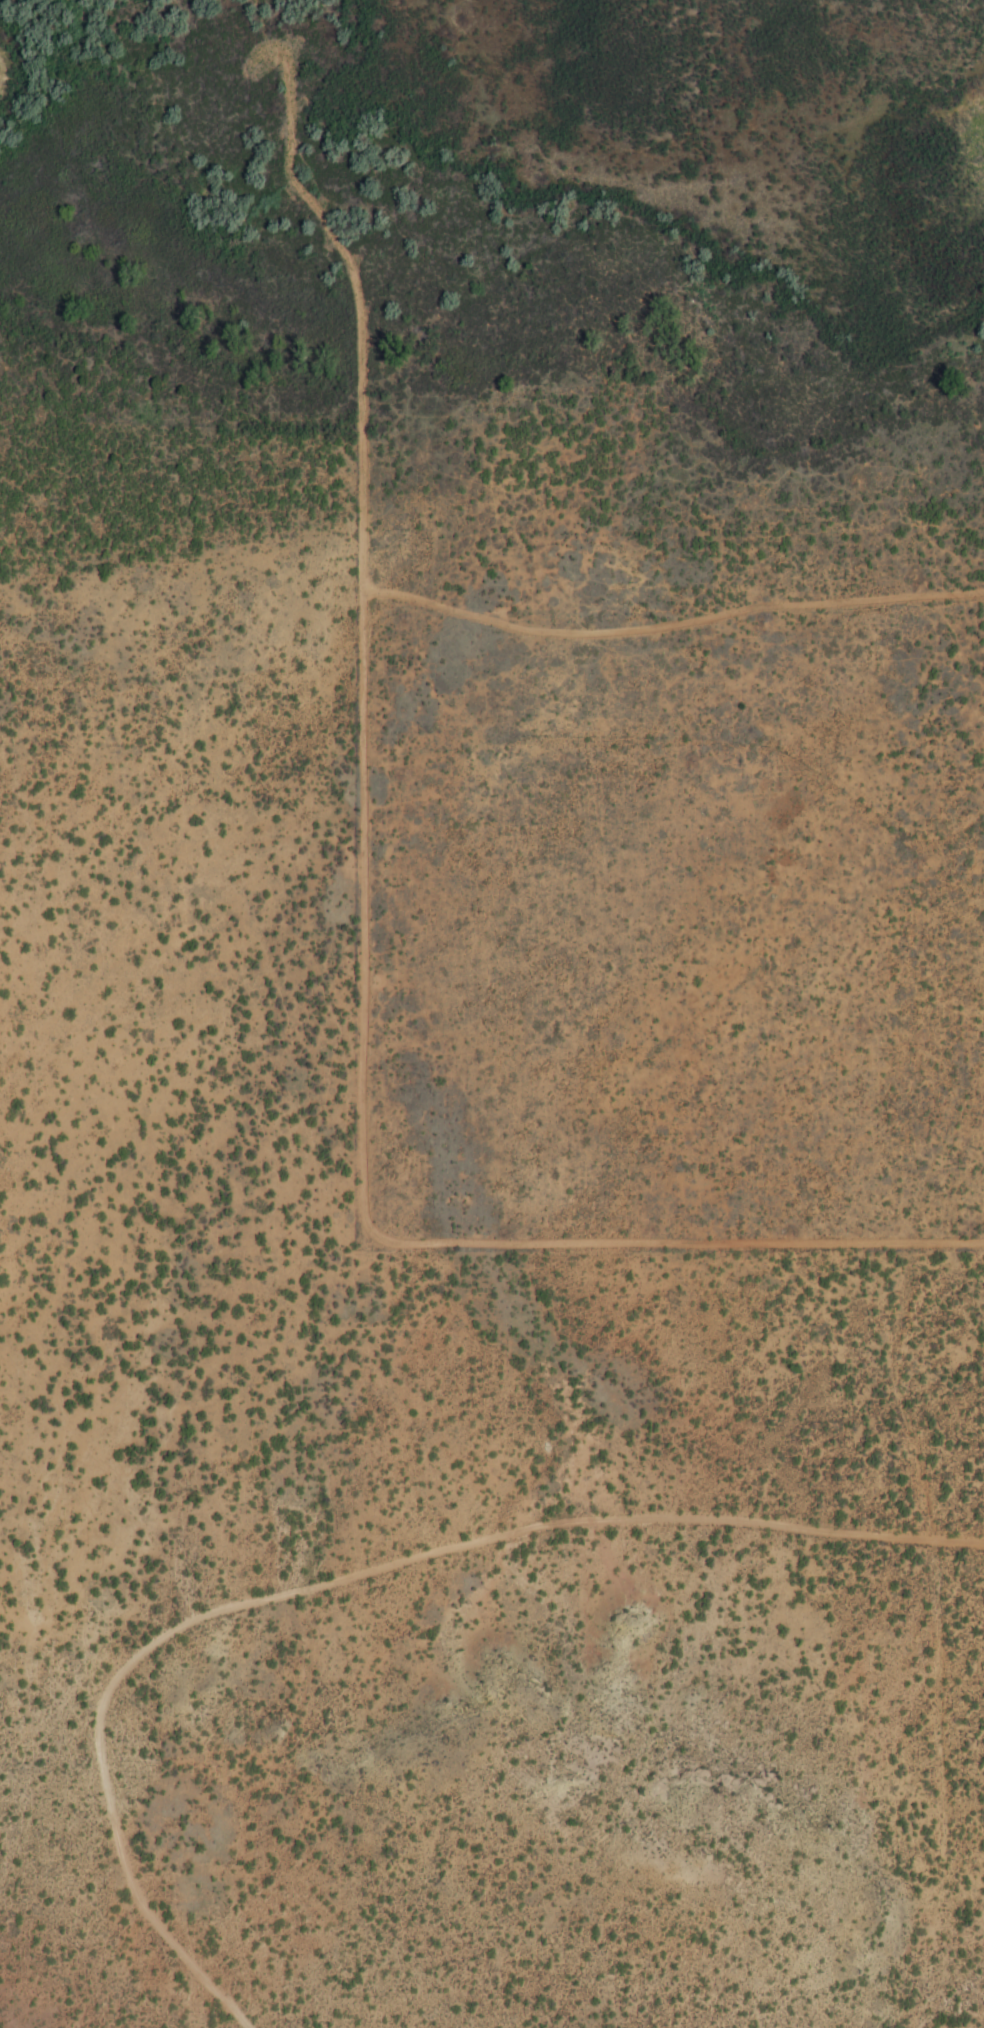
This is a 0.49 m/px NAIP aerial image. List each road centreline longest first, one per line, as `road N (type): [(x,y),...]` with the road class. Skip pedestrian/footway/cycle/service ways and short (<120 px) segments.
road 1 (track): [(884,2027),(926,1836),(910,1277),(983,1045)]

